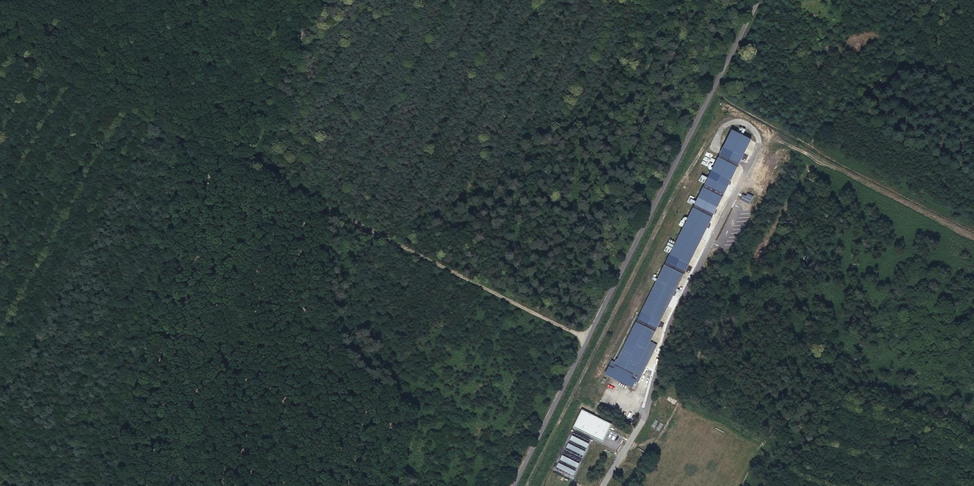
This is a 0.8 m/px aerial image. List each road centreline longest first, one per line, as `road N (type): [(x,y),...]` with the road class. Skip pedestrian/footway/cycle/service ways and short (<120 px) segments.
road 1 (track): [(0,42),(589,338)]
road 2 (track): [(973,228),(711,95)]

